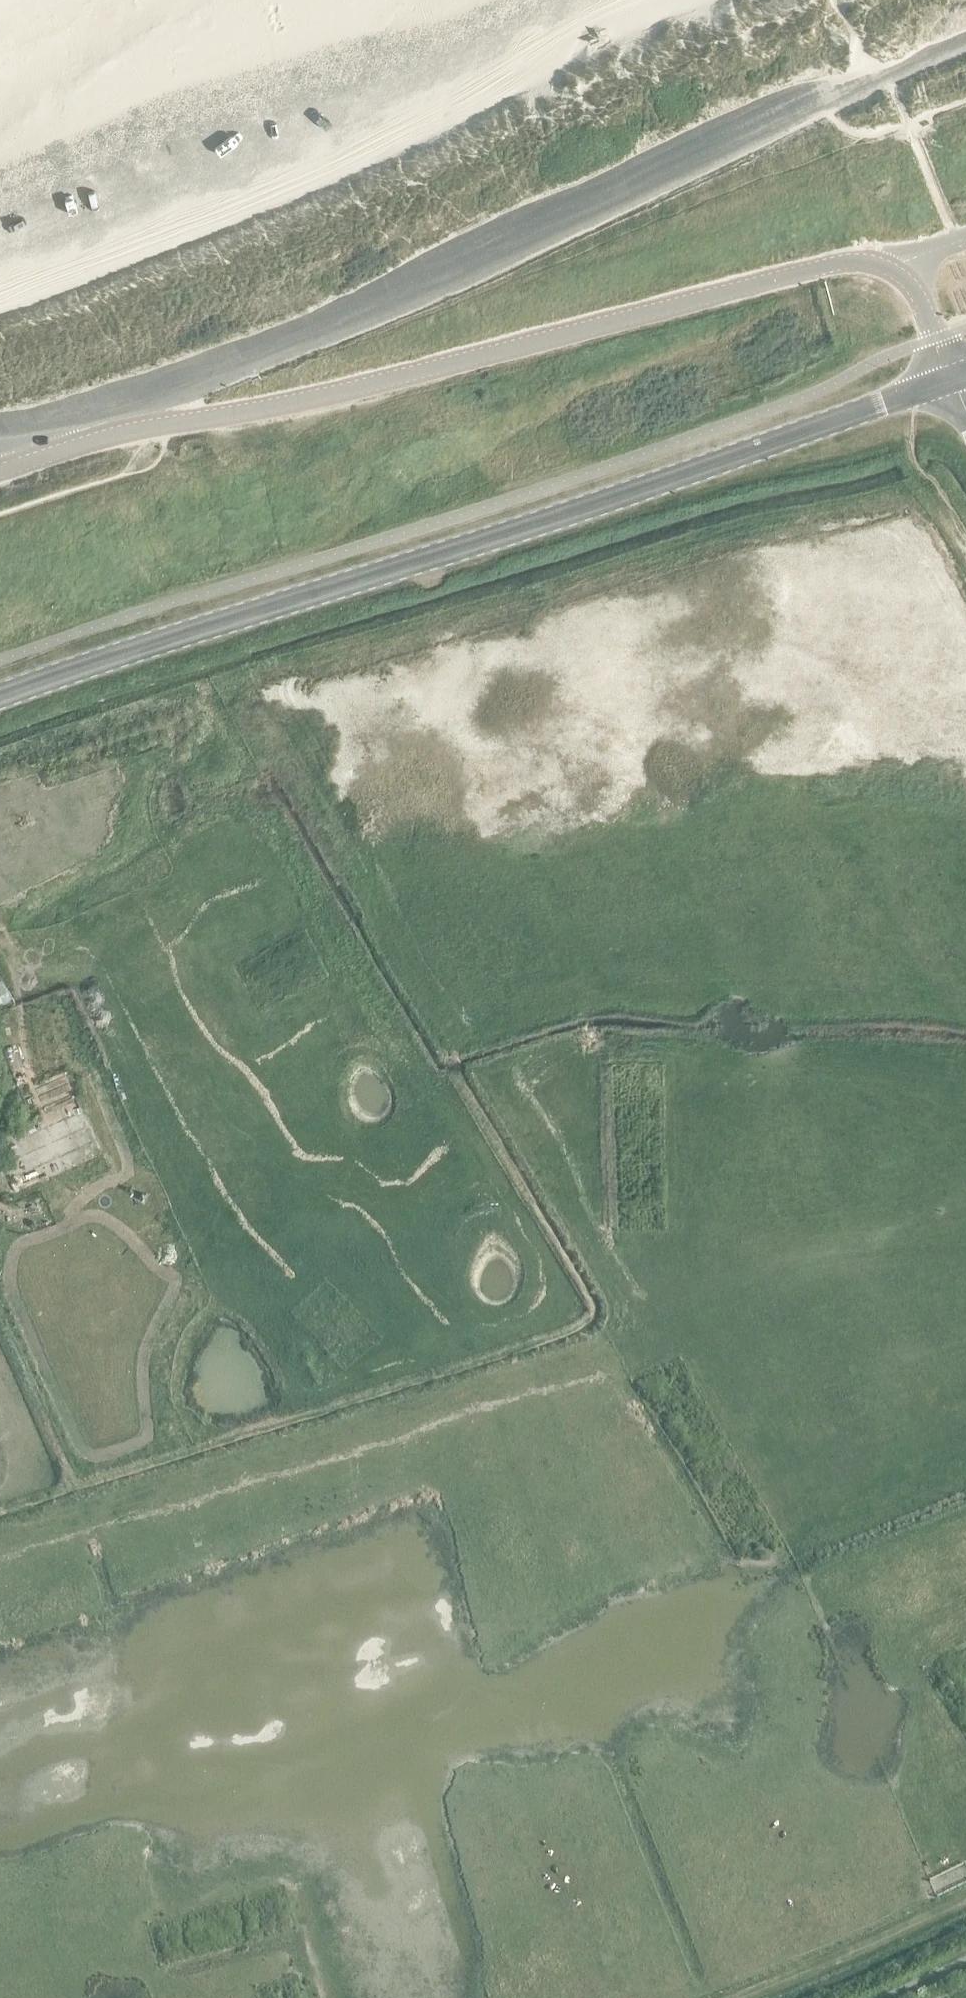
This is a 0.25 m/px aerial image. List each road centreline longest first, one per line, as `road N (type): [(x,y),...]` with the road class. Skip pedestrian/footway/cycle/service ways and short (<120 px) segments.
road 1 (unclassified): [(955,377),(919,288),(892,265),(852,261),(415,373),(90,440),(0,470)]
road 2 (secondary): [(0,695),(588,507),(955,377)]

